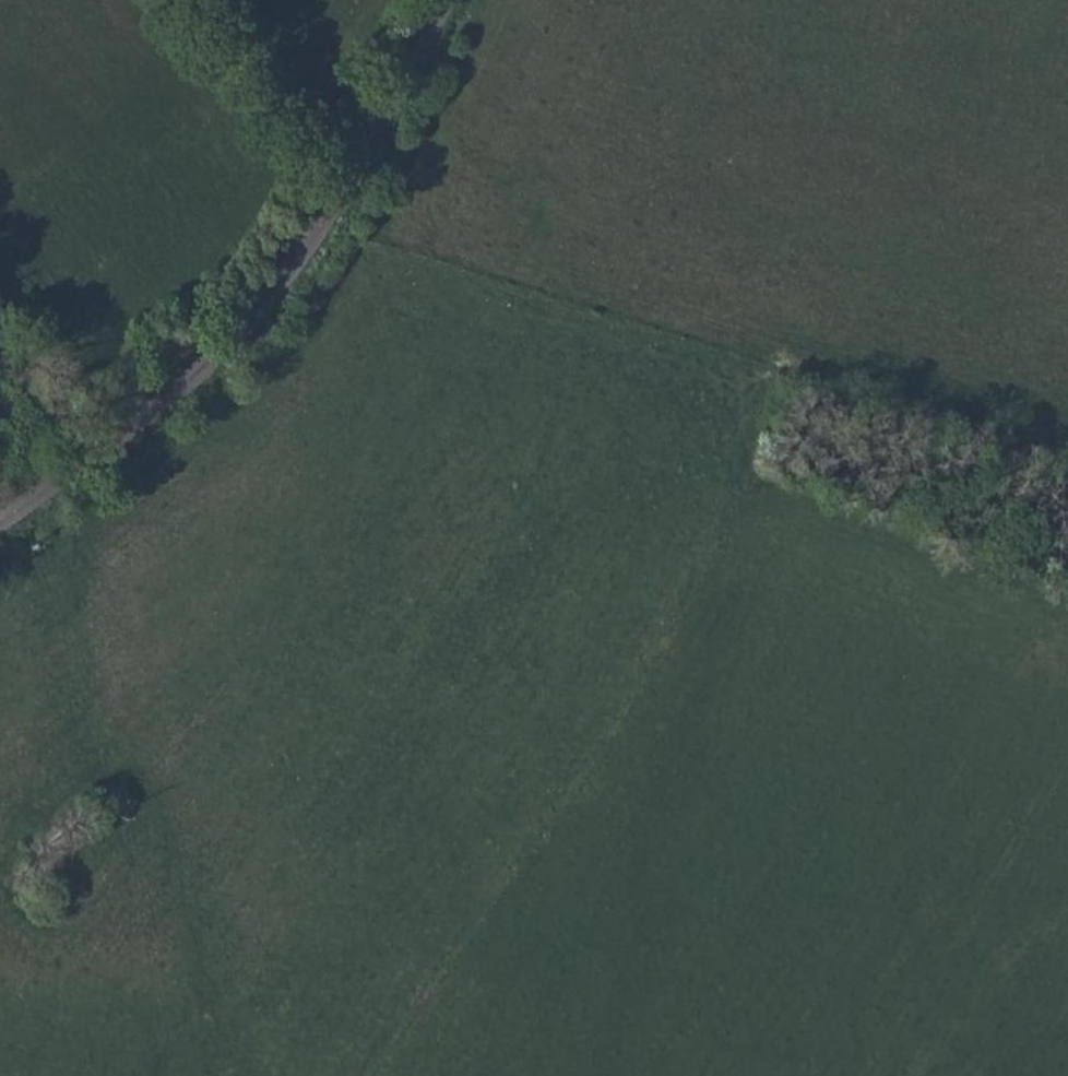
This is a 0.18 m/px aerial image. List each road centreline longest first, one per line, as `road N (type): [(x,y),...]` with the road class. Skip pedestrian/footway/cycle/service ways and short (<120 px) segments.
road 1 (unclassified): [(0,526),(202,368),(284,288),(370,150),(446,0)]

